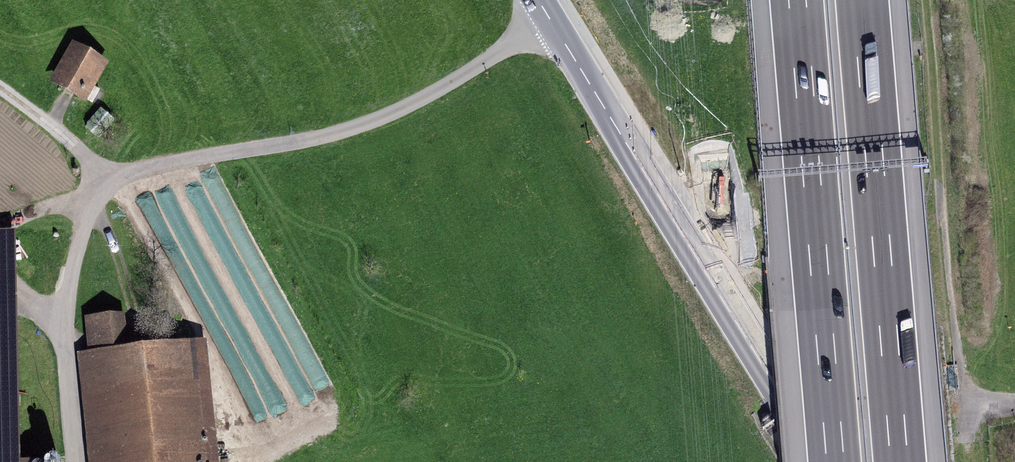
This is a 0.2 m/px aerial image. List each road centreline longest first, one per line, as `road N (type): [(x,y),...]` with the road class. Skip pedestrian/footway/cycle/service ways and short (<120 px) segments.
road 1 (secondary): [(823,461),(539,0)]
road 2 (motorway): [(899,461),(861,0)]
road 3 (motorway): [(798,0),(834,461)]
road 4 (track): [(116,180),(81,230),(65,348),(76,461)]
road 5 (track): [(0,87),(116,180)]

